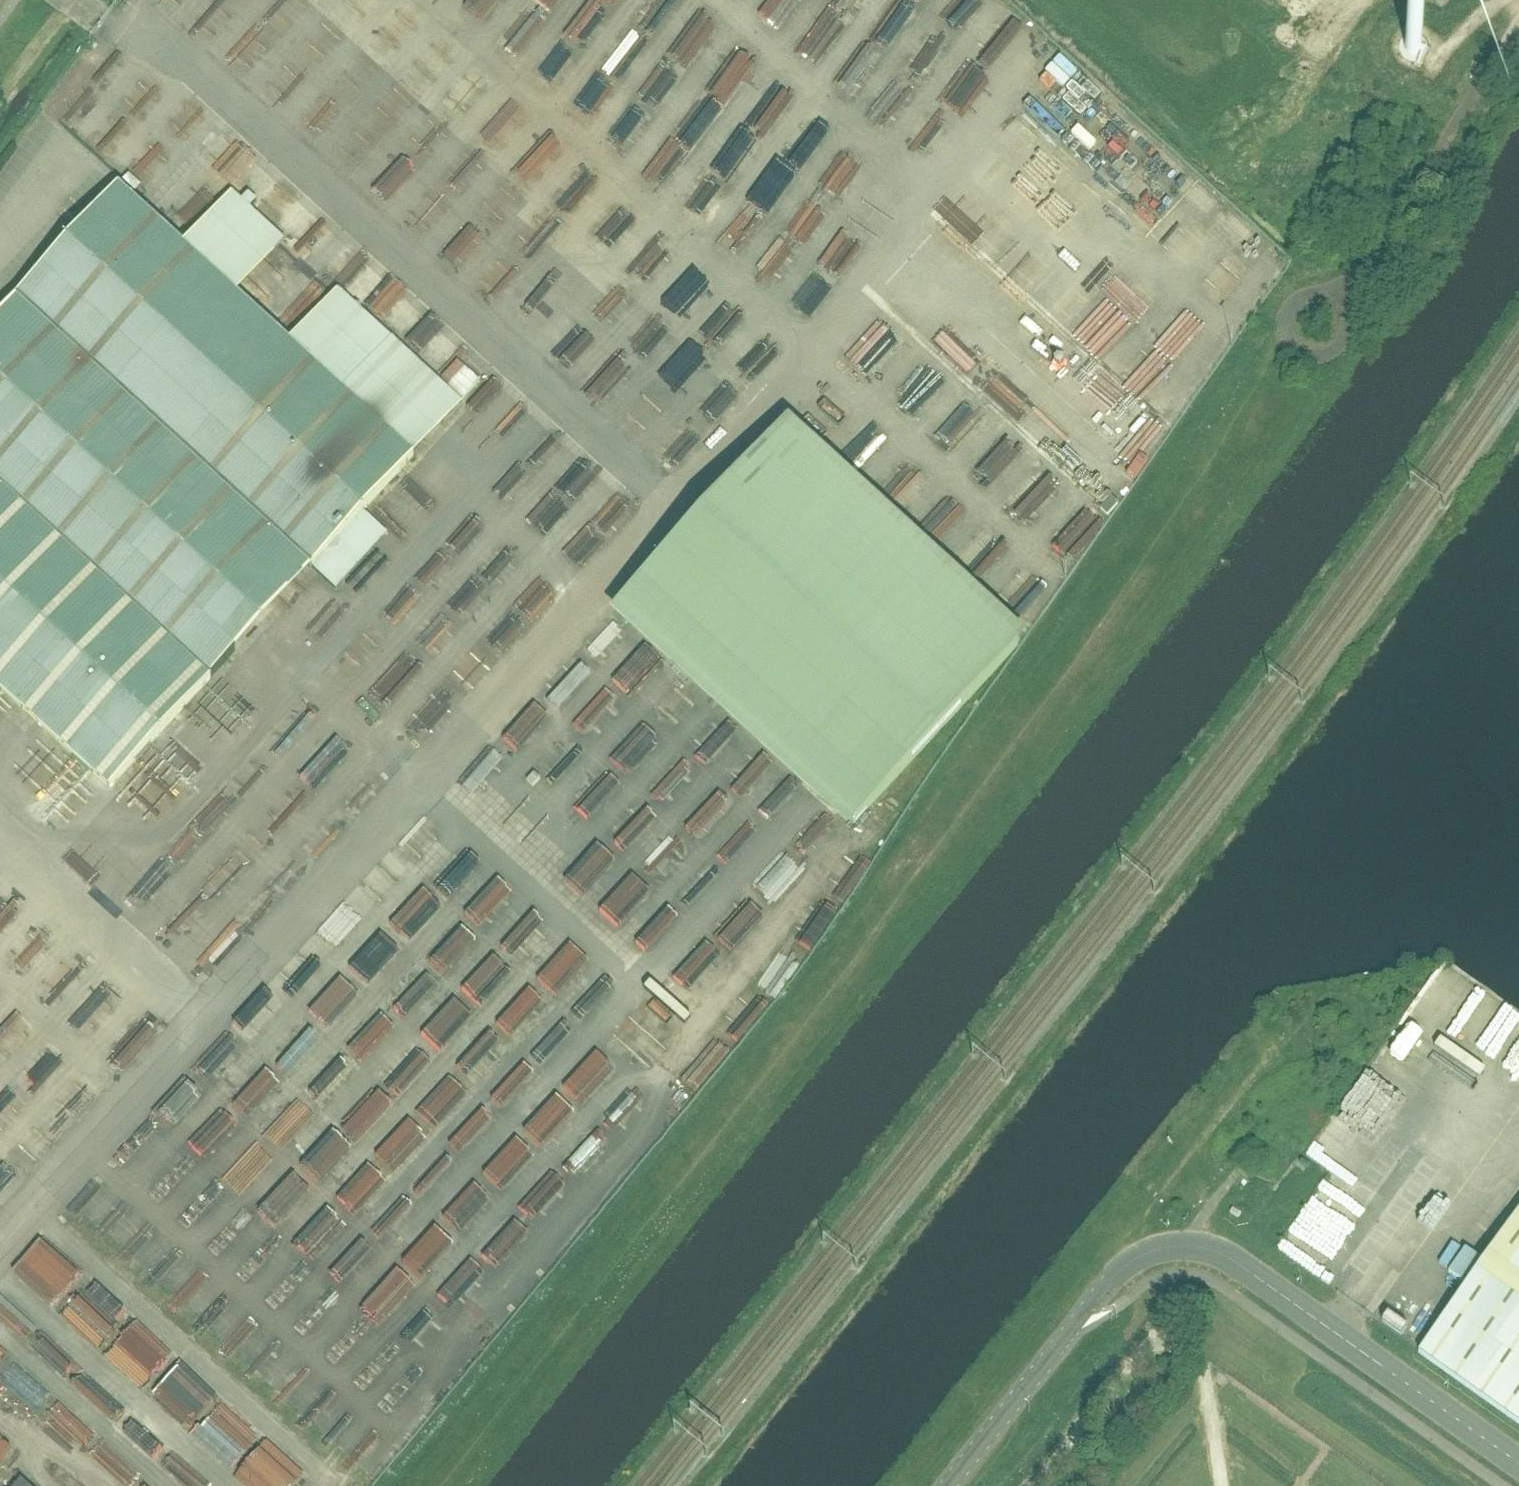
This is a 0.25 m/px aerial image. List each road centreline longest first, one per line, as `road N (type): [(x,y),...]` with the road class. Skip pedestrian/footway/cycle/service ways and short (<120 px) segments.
road 1 (tertiary): [(950,1485),(1122,1270),(1164,1245),(1220,1255),(1518,1467)]
road 2 (unclassified): [(1336,298),(1518,24)]
road 3 (unclassified): [(1336,298),(1301,295),(1282,324),(1285,341),(1313,361),(1331,358),(1351,330),(1348,312)]

